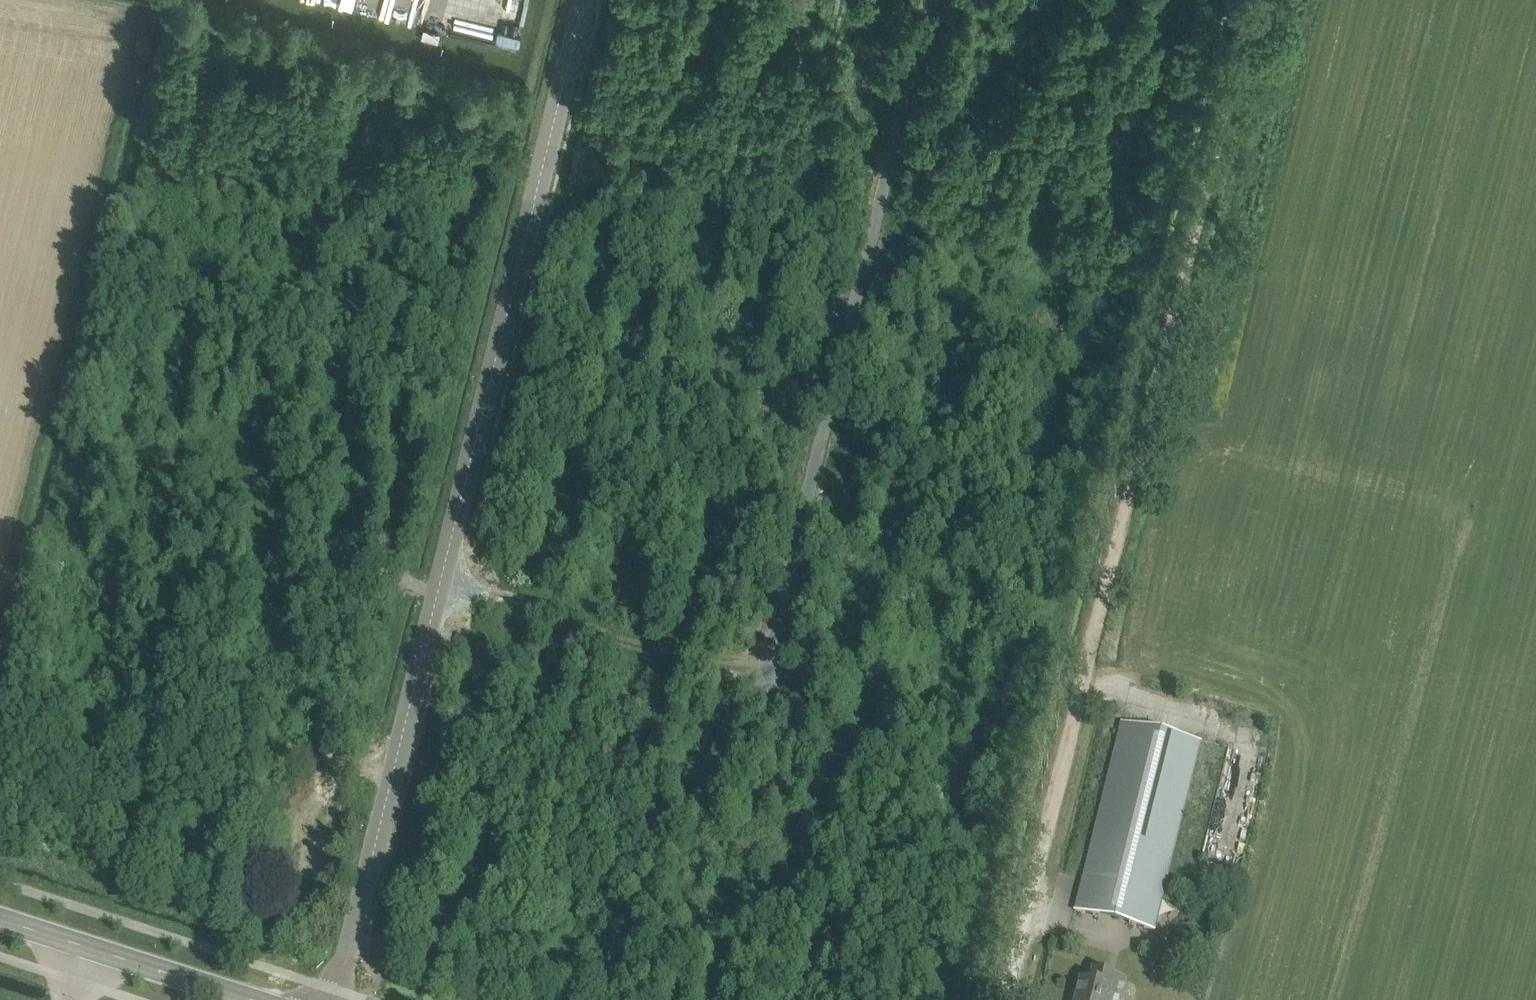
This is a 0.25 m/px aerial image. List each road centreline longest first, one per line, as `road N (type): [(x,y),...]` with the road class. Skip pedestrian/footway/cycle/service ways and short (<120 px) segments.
road 1 (unclassified): [(332,999),(584,0)]
road 2 (track): [(1009,999),(1257,0)]
road 3 (secondary): [(252,999),(0,920)]

